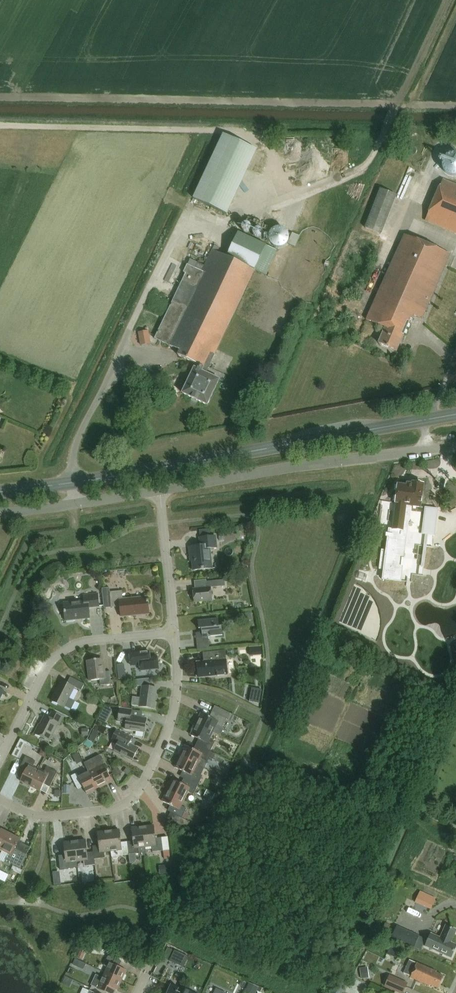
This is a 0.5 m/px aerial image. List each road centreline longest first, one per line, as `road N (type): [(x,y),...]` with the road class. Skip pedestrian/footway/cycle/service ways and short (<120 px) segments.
road 1 (secondary): [(0,492),(455,414)]
road 2 (residential): [(176,629),(172,723),(137,795),(104,811),(43,817),(0,799)]
road 3 (residential): [(159,490),(455,445)]
road 4 (residential): [(0,513),(159,490)]
road 5 (residential): [(0,760),(36,685),(68,647),(90,639)]
road 6 (residential): [(159,490),(176,629)]

